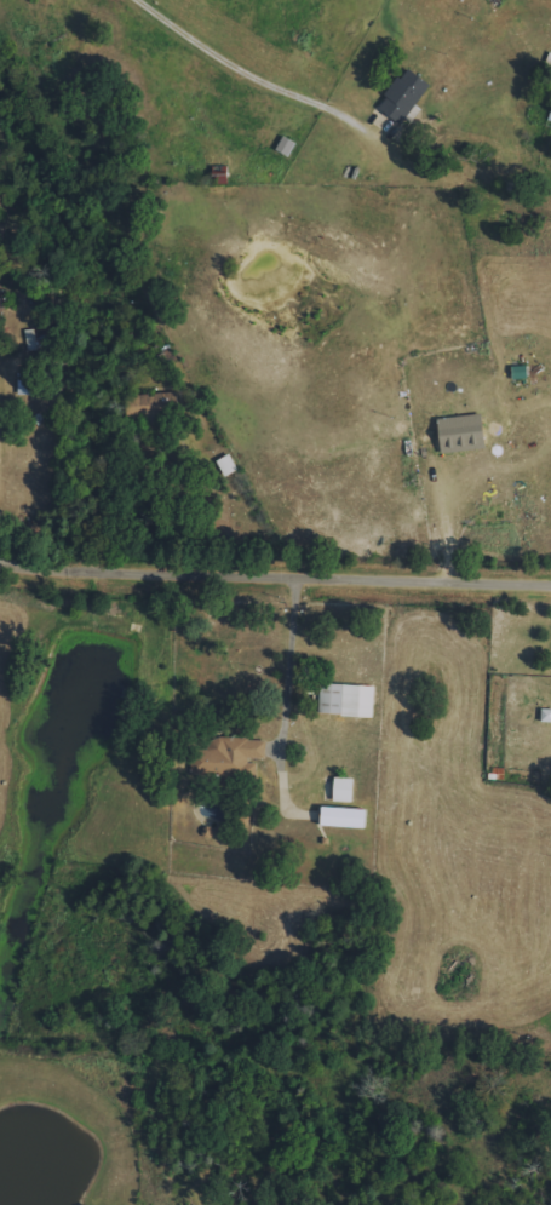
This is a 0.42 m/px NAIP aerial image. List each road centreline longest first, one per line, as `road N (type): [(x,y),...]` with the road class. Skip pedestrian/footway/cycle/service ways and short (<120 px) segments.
road 1 (residential): [(550,592),(432,592),(0,551)]
road 2 (residential): [(426,744),(432,592)]

